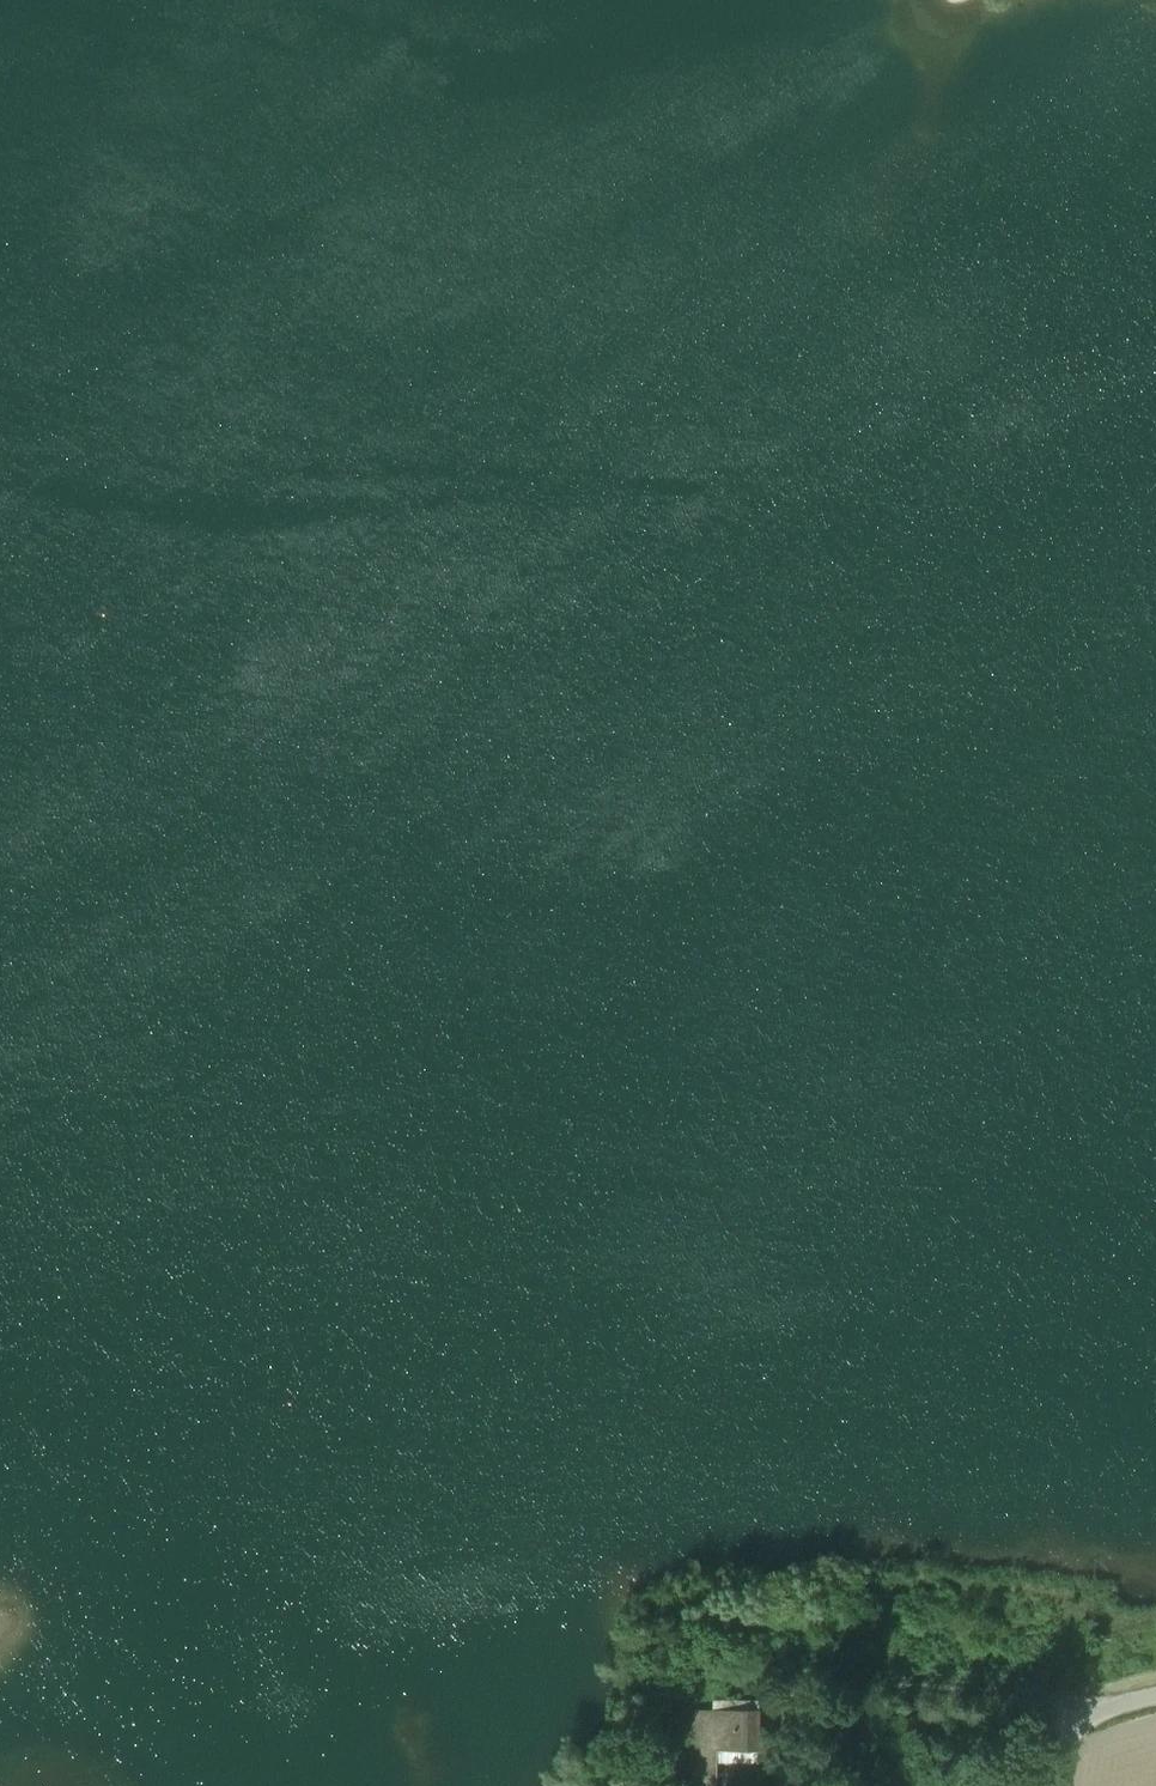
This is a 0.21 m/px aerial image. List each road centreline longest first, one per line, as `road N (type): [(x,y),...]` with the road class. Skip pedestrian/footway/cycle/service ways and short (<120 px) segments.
road 1 (unclassified): [(1155,1693),(1056,1720),(1045,1785)]

